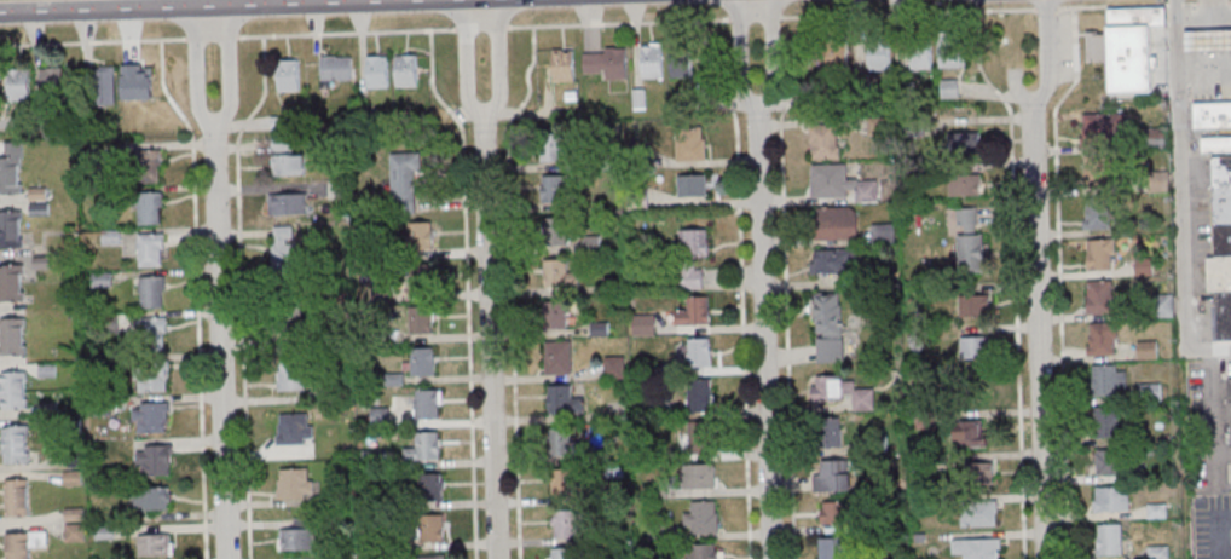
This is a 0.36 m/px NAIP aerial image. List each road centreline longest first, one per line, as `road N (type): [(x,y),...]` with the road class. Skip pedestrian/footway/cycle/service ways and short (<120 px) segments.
road 1 (residential): [(1047,558),(1030,114)]
road 2 (residential): [(498,558),(484,116)]
road 3 (residential): [(772,558),(757,119)]
road 4 (residential): [(228,558),(213,133)]
road 5 (secondary): [(158,7),(383,0)]
road 6 (secondary): [(0,12),(158,7)]
road 7 (residential): [(213,133),(229,109),(225,5)]
road 8 (residential): [(195,6),(201,108),(213,133)]
road 9 (residential): [(757,119),(773,94),(771,0)]
road 10 (residential): [(739,0),(744,94),(757,119)]
road 11 (residential): [(462,0),(469,100),(484,116)]
road 12 (residential): [(484,116),(499,99),(496,0)]

